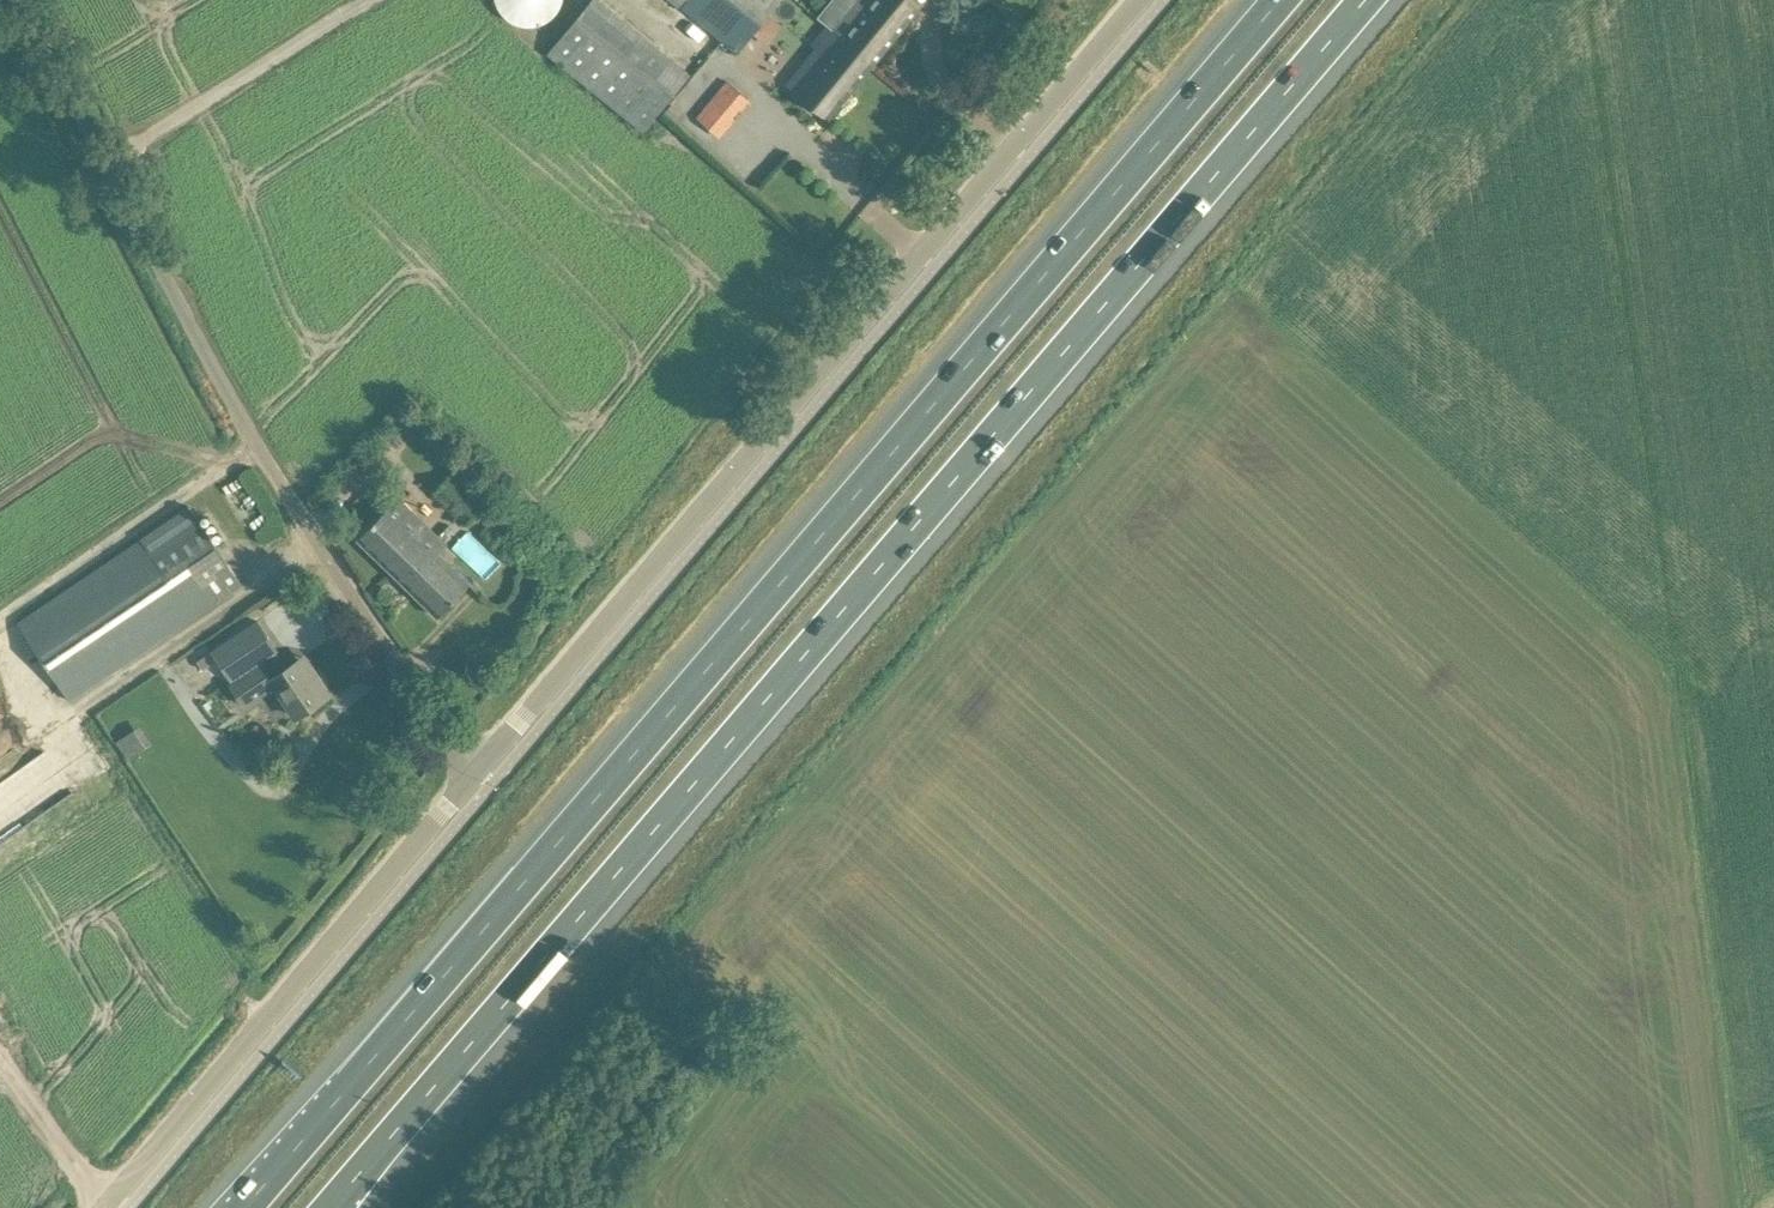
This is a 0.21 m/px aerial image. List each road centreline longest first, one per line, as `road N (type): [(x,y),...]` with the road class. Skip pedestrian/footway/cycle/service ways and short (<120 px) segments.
road 1 (motorway): [(329,1207),(1364,0)]
road 2 (motorway): [(1279,0),(244,1207)]
road 3 (unclassified): [(474,768),(1137,0)]
road 4 (residential): [(474,768),(339,587),(255,447),(21,0)]
road 5 (unclassified): [(104,1207),(474,768)]

